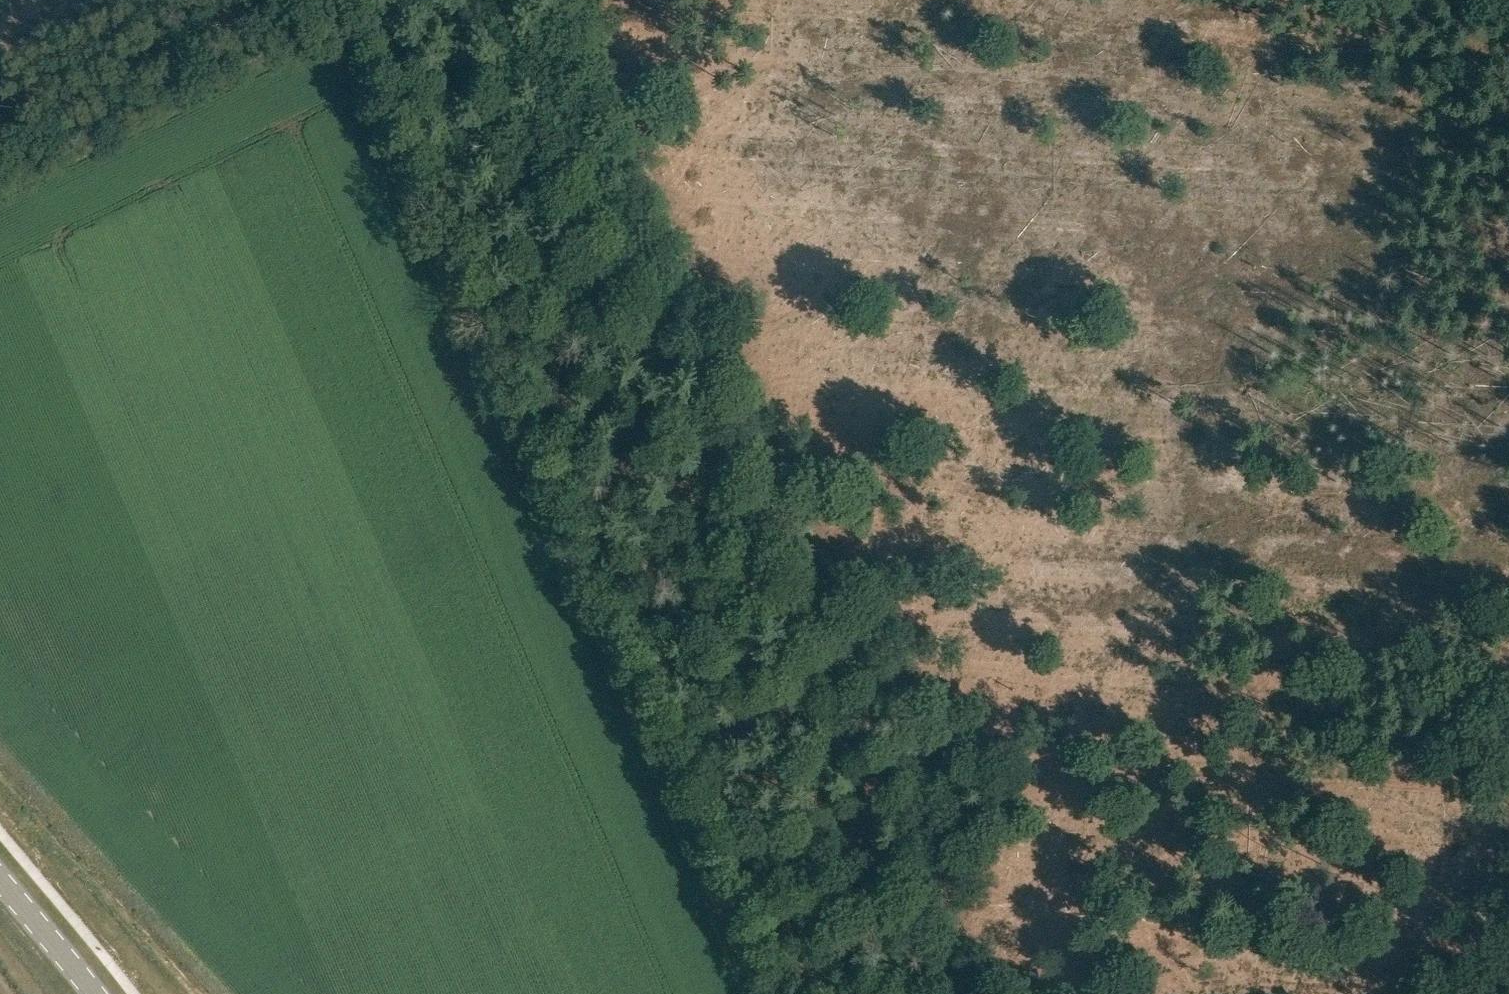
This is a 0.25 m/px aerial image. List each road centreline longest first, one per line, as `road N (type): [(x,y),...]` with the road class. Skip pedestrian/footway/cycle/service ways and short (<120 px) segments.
road 1 (track): [(590,49),(933,834),(954,993)]
road 2 (tertiary): [(0,880),(97,993)]

